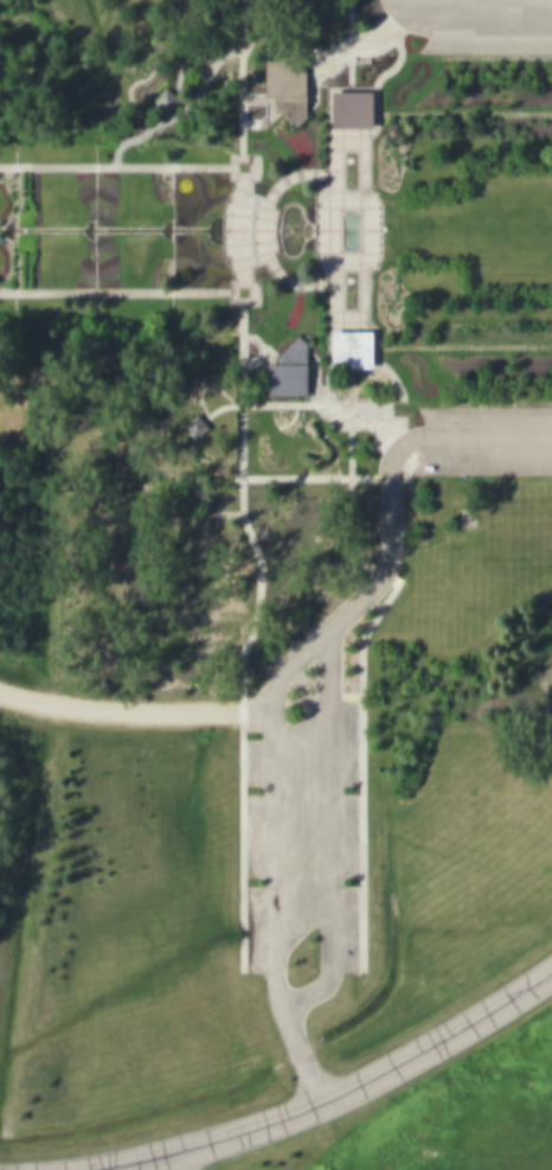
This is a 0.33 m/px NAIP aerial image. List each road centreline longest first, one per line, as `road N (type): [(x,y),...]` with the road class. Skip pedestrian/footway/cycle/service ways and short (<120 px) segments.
road 1 (residential): [(59,1169),(146,1155),(314,1099),(473,1019),(551,965)]

